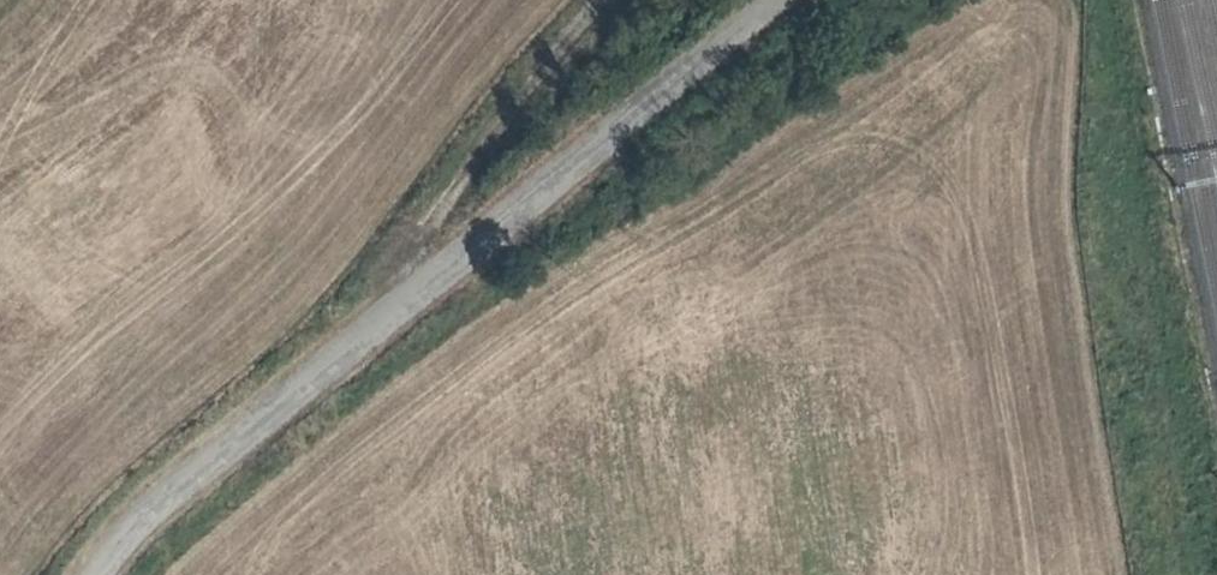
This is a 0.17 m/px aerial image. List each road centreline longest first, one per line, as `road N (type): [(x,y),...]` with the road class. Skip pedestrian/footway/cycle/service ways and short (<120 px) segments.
road 1 (unclassified): [(91,574),(176,485),(780,0)]
road 2 (track): [(611,0),(421,230),(404,306)]

